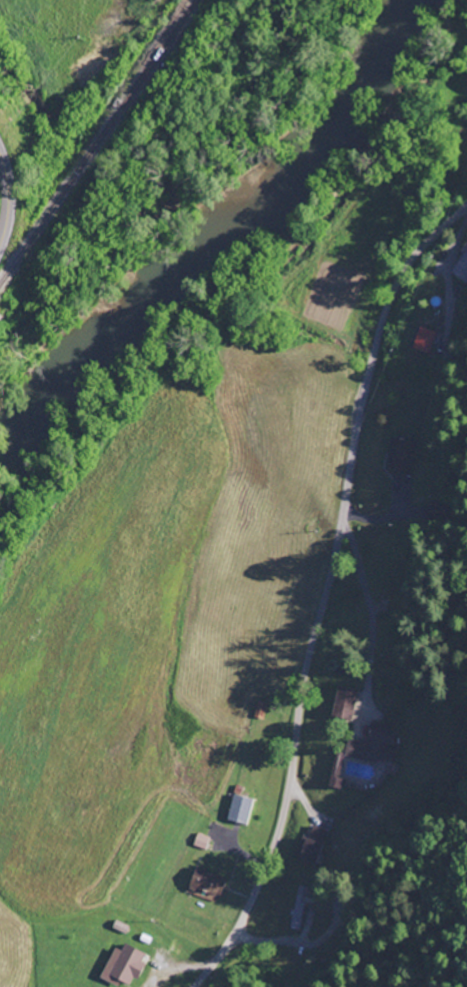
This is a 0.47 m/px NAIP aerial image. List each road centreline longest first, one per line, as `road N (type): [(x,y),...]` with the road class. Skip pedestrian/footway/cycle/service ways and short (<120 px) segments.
road 1 (residential): [(194,986),(241,921),(284,811),(302,684),(332,597),(357,427),(390,302),(411,262),(466,206)]

